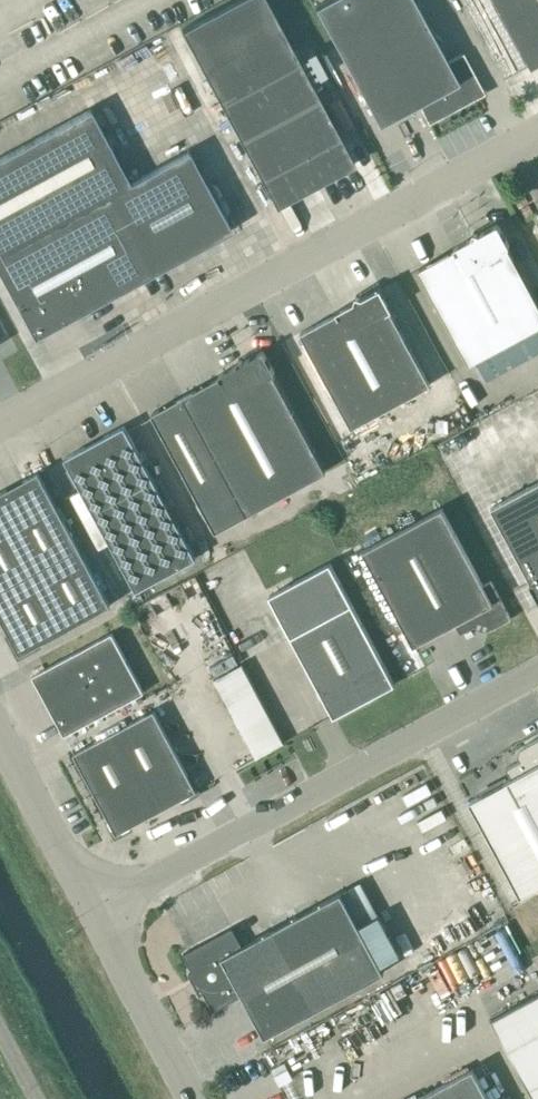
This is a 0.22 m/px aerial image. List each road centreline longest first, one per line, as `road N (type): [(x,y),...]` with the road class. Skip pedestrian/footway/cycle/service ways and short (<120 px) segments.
road 1 (unclassified): [(0,427),(537,133)]
road 2 (unclassified): [(92,912),(537,672)]
road 3 (unclassified): [(194,1098),(92,912)]
road 4 (unclassified): [(92,912),(0,738)]

